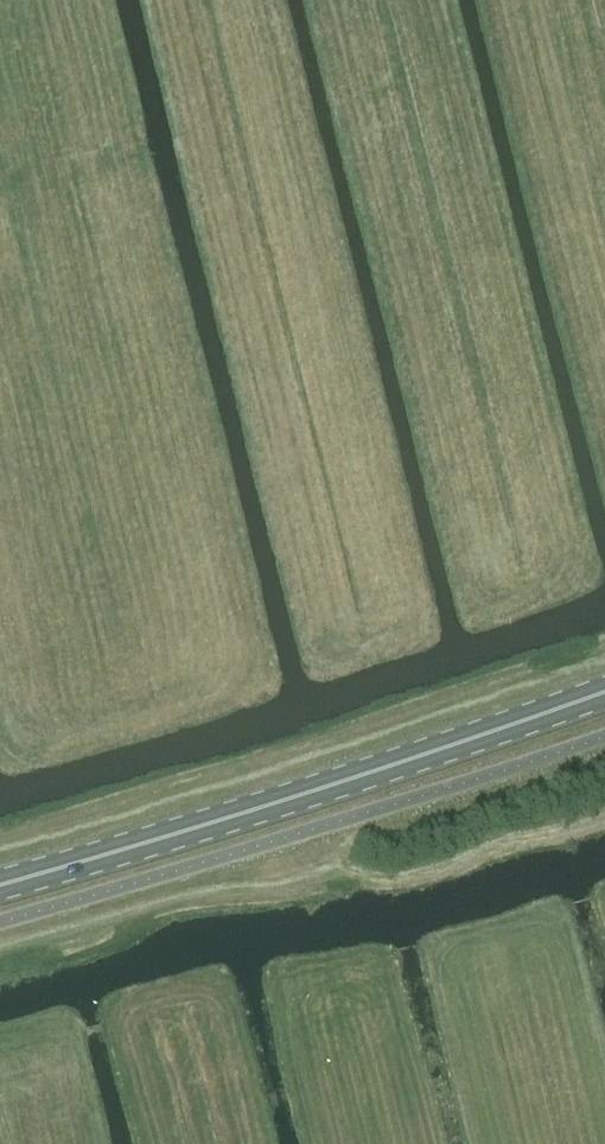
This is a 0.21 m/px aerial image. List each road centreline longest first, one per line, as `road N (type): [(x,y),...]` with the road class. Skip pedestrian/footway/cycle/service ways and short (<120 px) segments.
road 1 (primary): [(0,887),(604,694)]
road 2 (unclassified): [(0,922),(604,737)]

